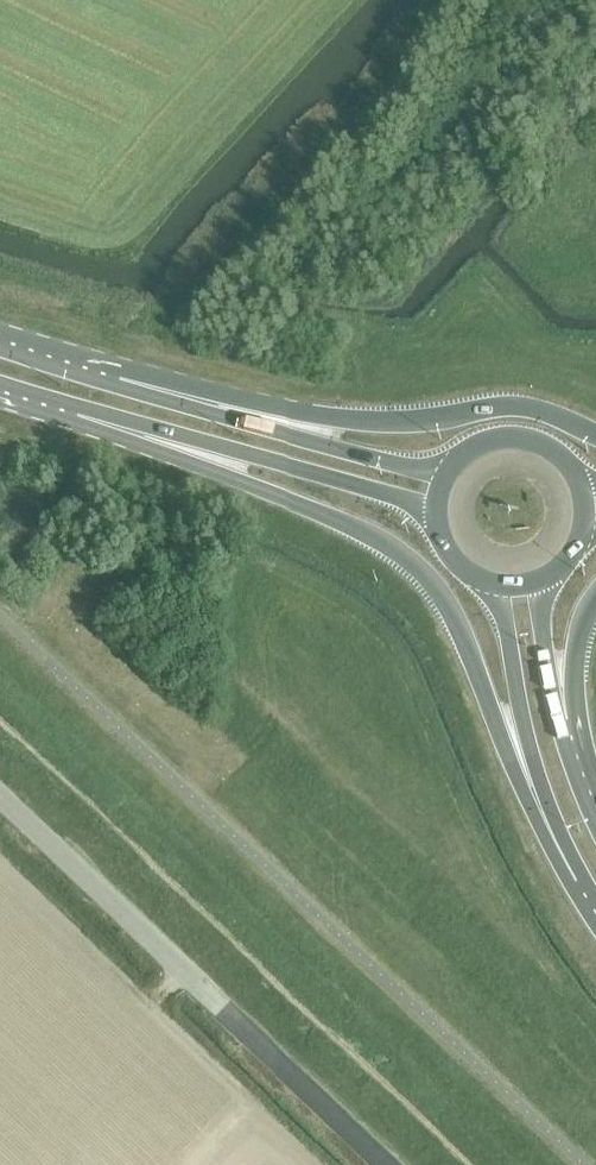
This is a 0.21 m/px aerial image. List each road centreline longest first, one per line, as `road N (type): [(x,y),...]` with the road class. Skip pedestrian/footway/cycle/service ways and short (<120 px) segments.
road 1 (primary): [(64,412),(330,517),(420,571),(465,638),(544,836),(595,911)]
road 2 (unclassified): [(384,1164),(0,799)]
road 3 (trunk): [(595,435),(532,407),(374,423),(86,369)]
road 4 (primary): [(64,412),(436,511)]
road 5 (primary): [(447,473),(299,439),(86,369)]
road 6 (primary): [(493,585),(530,753),(595,911)]
road 7 (primary): [(572,741),(543,647),(542,580)]
road 8 (trunk): [(580,484),(552,450),(524,439),(480,444),(447,473)]
road 9 (trunk): [(572,741),(579,632),(595,596)]

